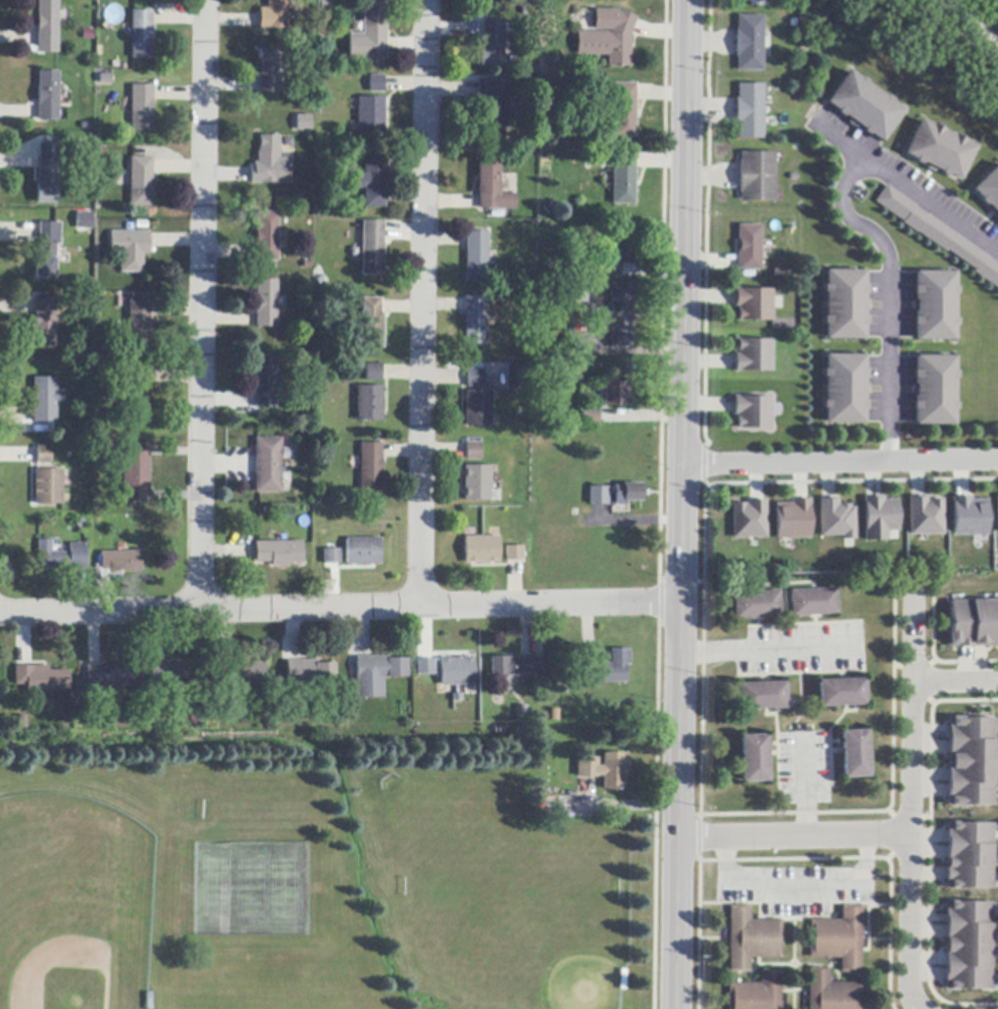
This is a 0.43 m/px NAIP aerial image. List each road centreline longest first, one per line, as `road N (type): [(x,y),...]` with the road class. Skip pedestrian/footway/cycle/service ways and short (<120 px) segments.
road 1 (tertiary): [(674,1008),(688,0)]
road 2 (residential): [(677,600),(0,615)]
road 3 (residential): [(201,610),(206,0)]
road 4 (residential): [(424,605),(423,0)]
road 5 (residential): [(920,1008),(908,995),(914,587)]
road 6 (residential): [(679,466),(997,460)]
road 7 (residential): [(906,836),(676,839)]

